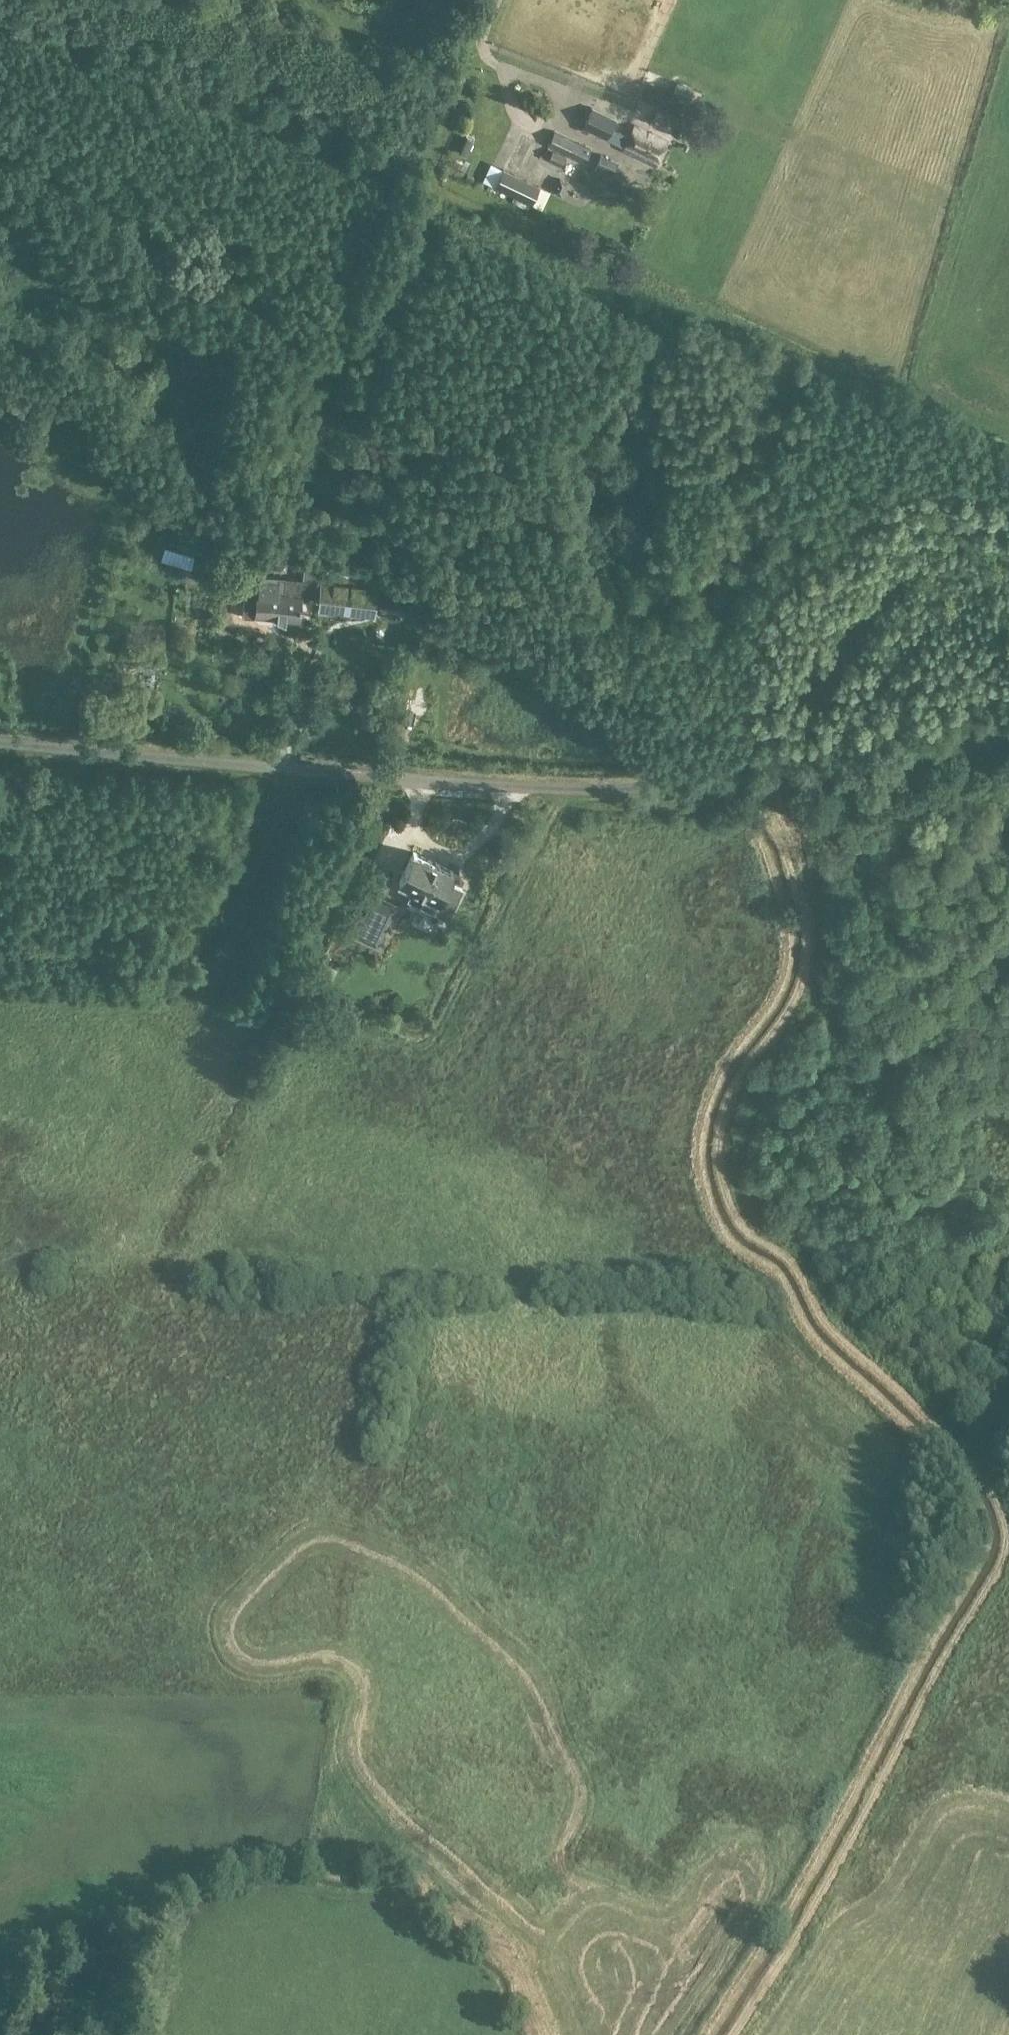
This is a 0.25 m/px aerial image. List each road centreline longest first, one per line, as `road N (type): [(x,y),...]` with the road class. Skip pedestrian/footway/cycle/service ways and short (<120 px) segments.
road 1 (unclassified): [(0,738),(621,797),(1008,737)]

